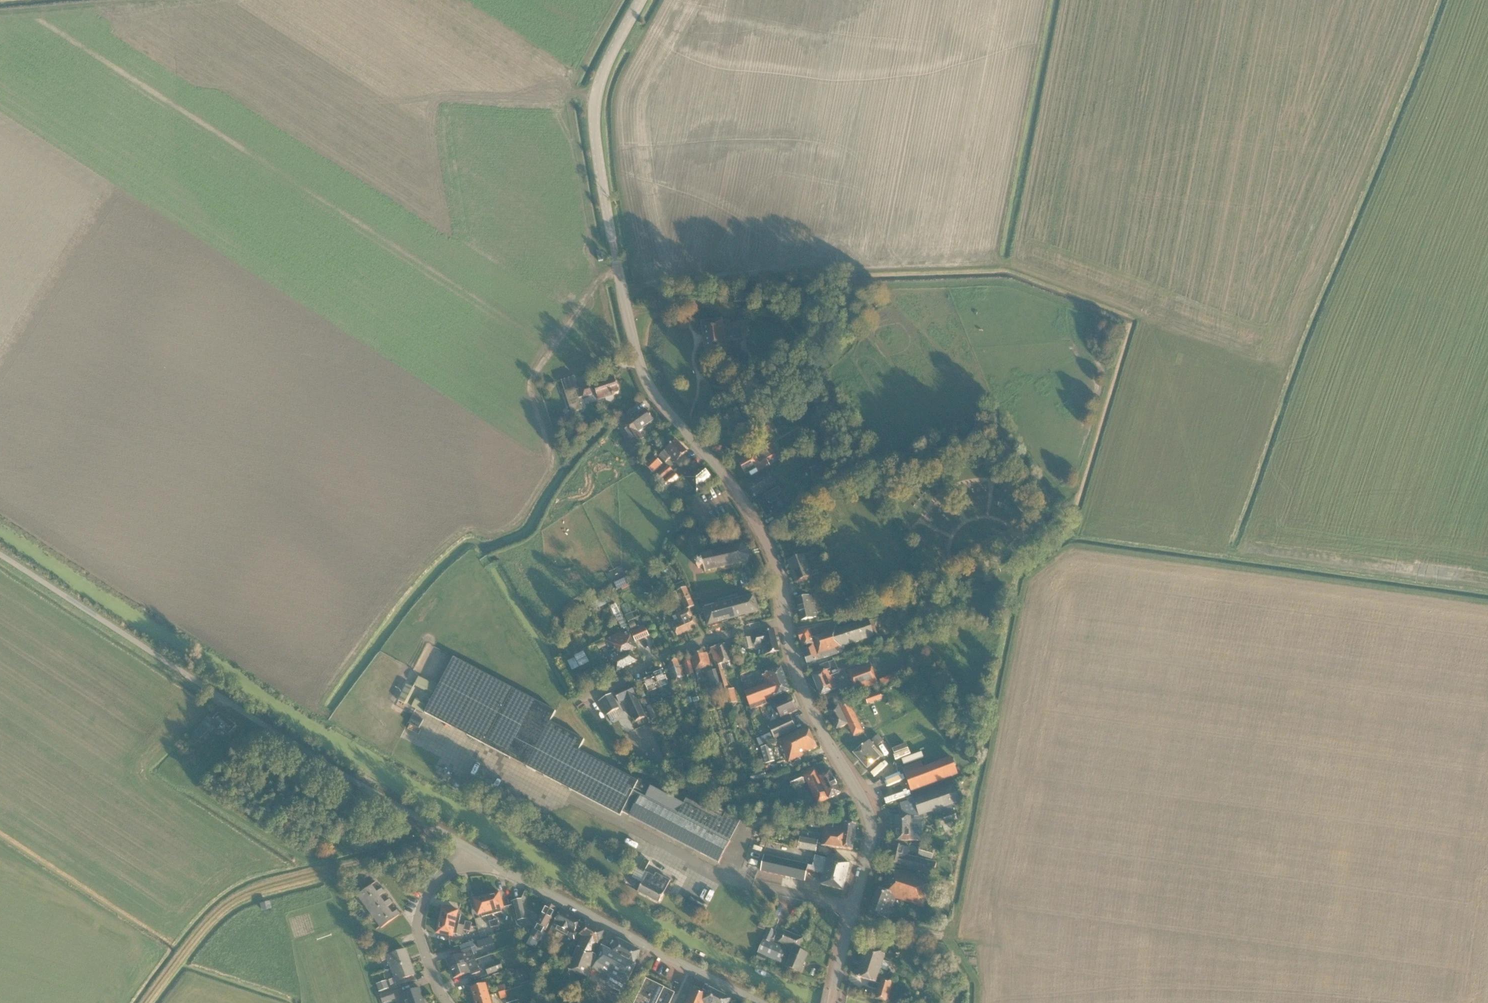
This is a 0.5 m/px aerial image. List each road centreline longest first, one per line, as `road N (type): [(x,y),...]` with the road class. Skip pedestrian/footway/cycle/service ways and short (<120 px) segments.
road 1 (secondary): [(786,621),(769,546),(724,474),(654,395),(636,351),(594,114),(605,68),(641,0)]
road 2 (unclassified): [(469,848),(0,554)]
road 3 (unclassified): [(762,1002),(469,848)]
road 4 (secondary): [(852,908),(871,839),(869,815),(810,705),(786,621)]
road 5 (residential): [(852,908),(741,885),(583,806)]
road 6 (residential): [(579,700),(690,645),(786,621)]
road 7 (residential): [(448,1002),(417,917),(469,848)]

